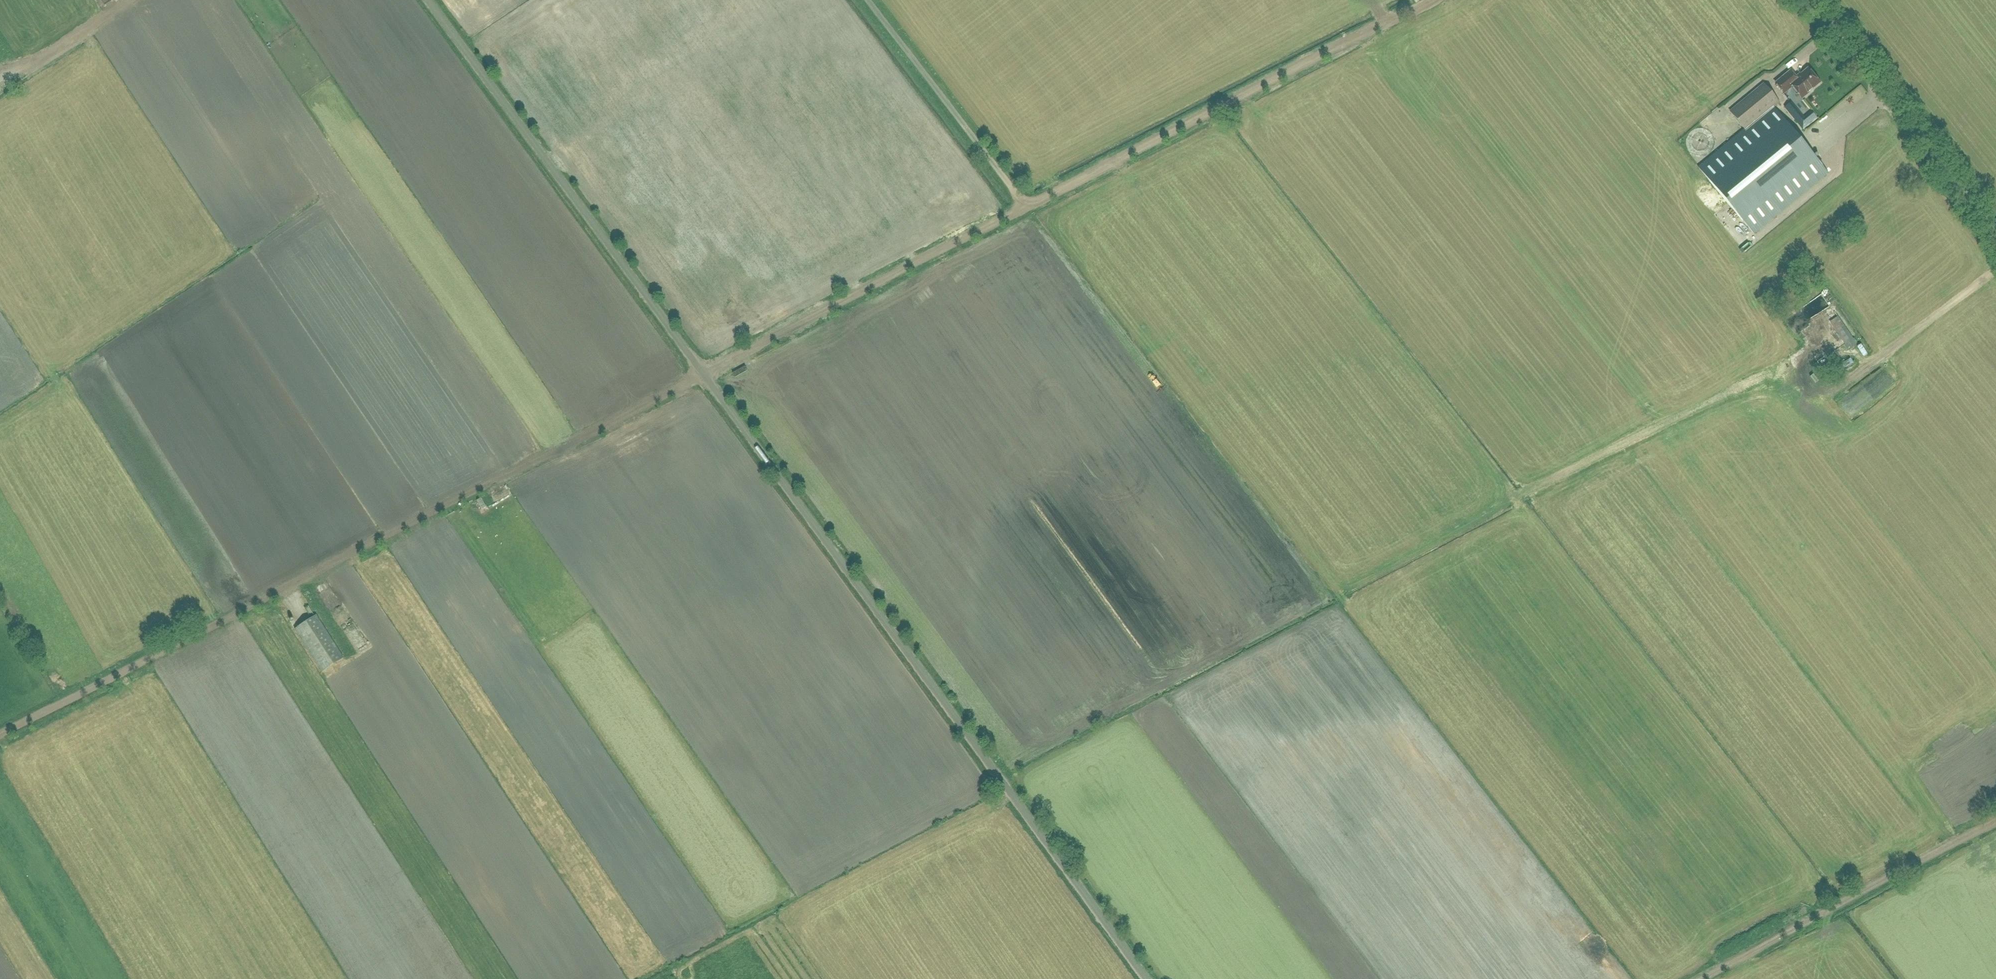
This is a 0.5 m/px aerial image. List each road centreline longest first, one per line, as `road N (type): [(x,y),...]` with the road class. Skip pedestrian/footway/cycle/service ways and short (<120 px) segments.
road 1 (track): [(0,733),(1427,0)]
road 2 (unclassified): [(1146,978),(426,0)]
road 3 (track): [(1709,978),(1995,822)]
road 4 (unclassified): [(1995,234),(1813,0)]
road 5 (unclassified): [(1027,207),(868,0)]
road 6 (track): [(1995,271),(1846,384),(1823,384),(1803,363)]
road 7 (track): [(0,79),(126,0)]

